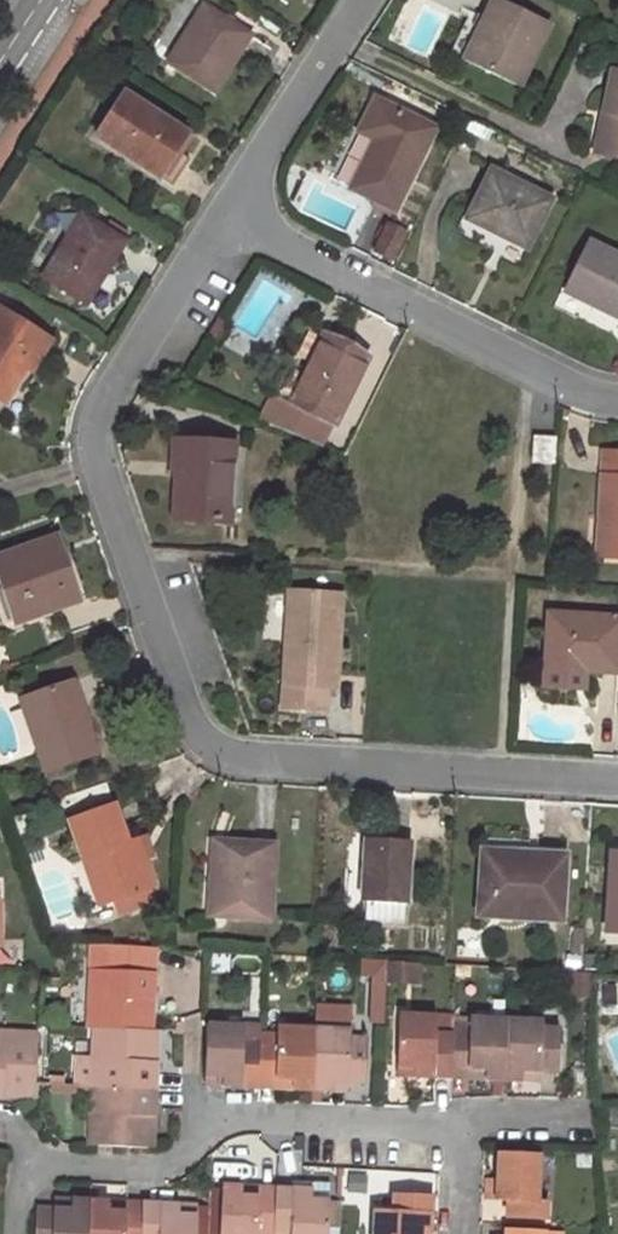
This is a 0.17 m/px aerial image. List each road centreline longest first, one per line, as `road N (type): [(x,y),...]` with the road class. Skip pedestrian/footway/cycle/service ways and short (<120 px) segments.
road 1 (residential): [(227,213),(126,369),(98,427),(103,478),(195,729),(241,758),(284,765),(617,785)]
road 2 (residential): [(33,1172),(56,1166),(154,1170),(230,1115),(464,1128)]
road 3 (residential): [(617,402),(507,360),(326,267)]
road 4 (residential): [(364,0),(227,213)]
road 5 (residential): [(464,1128),(506,1120),(585,1125)]

